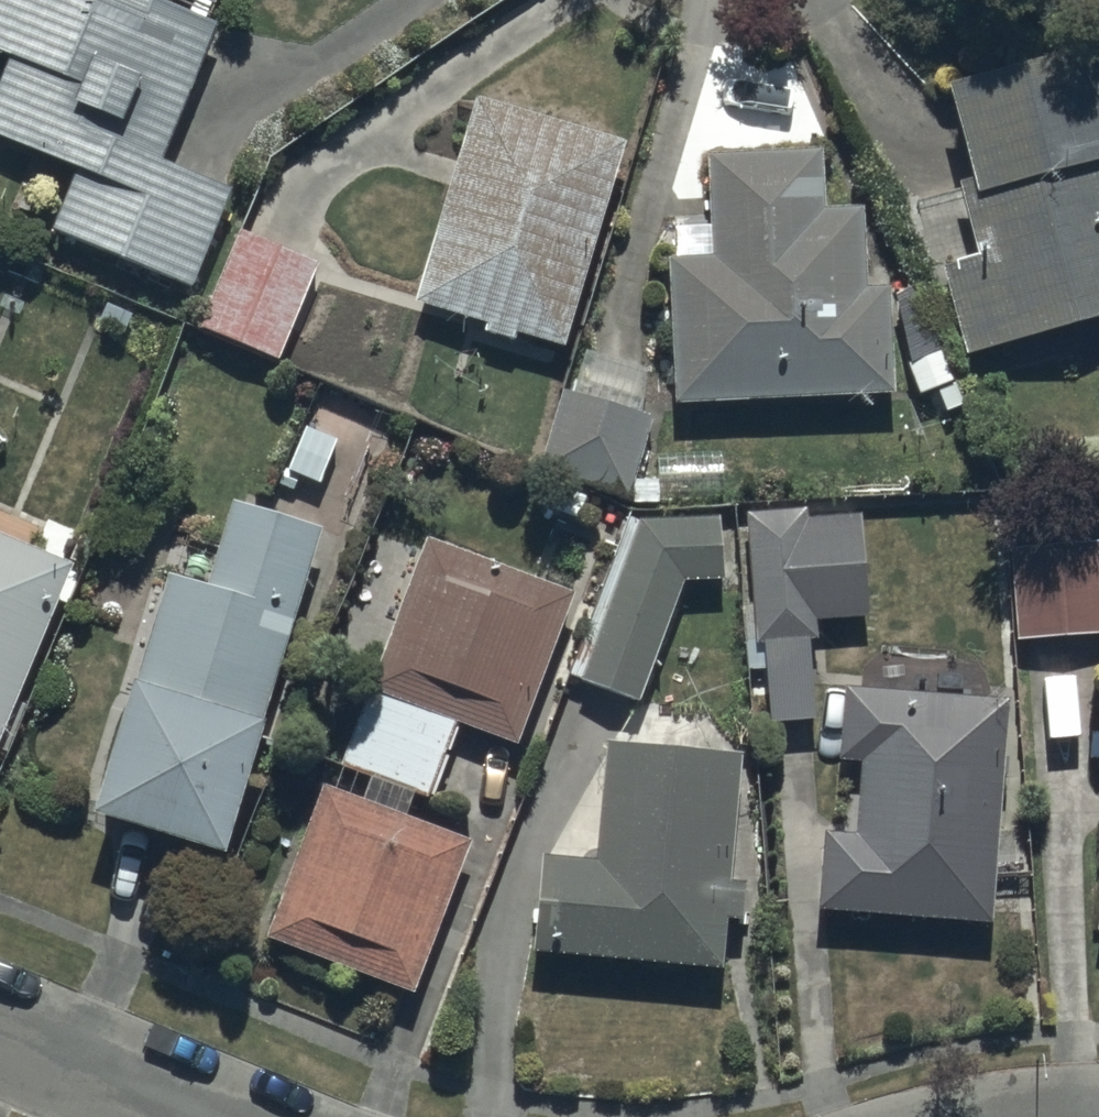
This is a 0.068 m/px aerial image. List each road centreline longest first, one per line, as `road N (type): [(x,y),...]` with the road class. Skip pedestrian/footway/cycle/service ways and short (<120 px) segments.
road 1 (residential): [(0,1024),(224,1116)]

